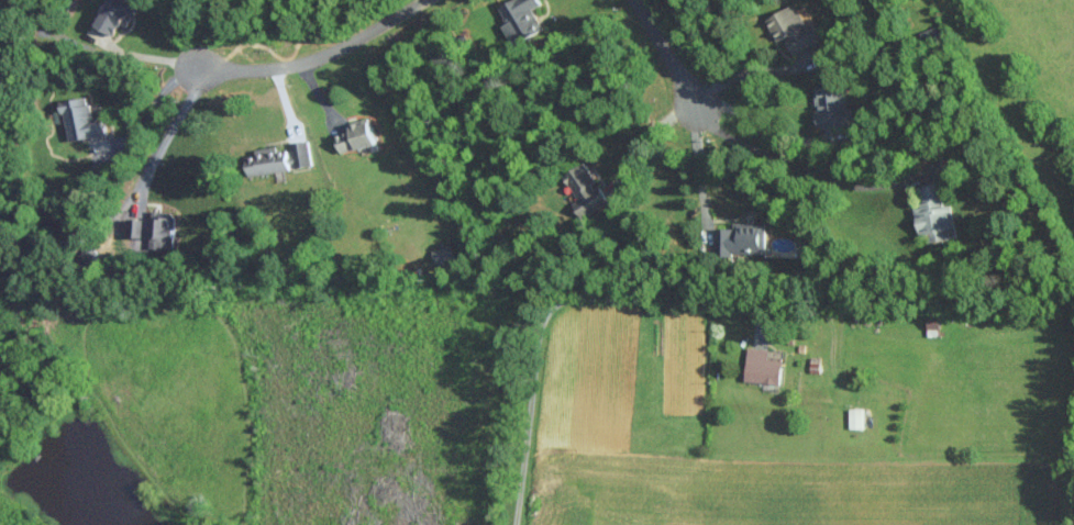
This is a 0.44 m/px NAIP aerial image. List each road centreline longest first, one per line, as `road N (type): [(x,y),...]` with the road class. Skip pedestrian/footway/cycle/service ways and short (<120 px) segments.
road 1 (residential): [(184,67),(296,65),(420,0)]
road 2 (residential): [(699,109),(634,0)]

